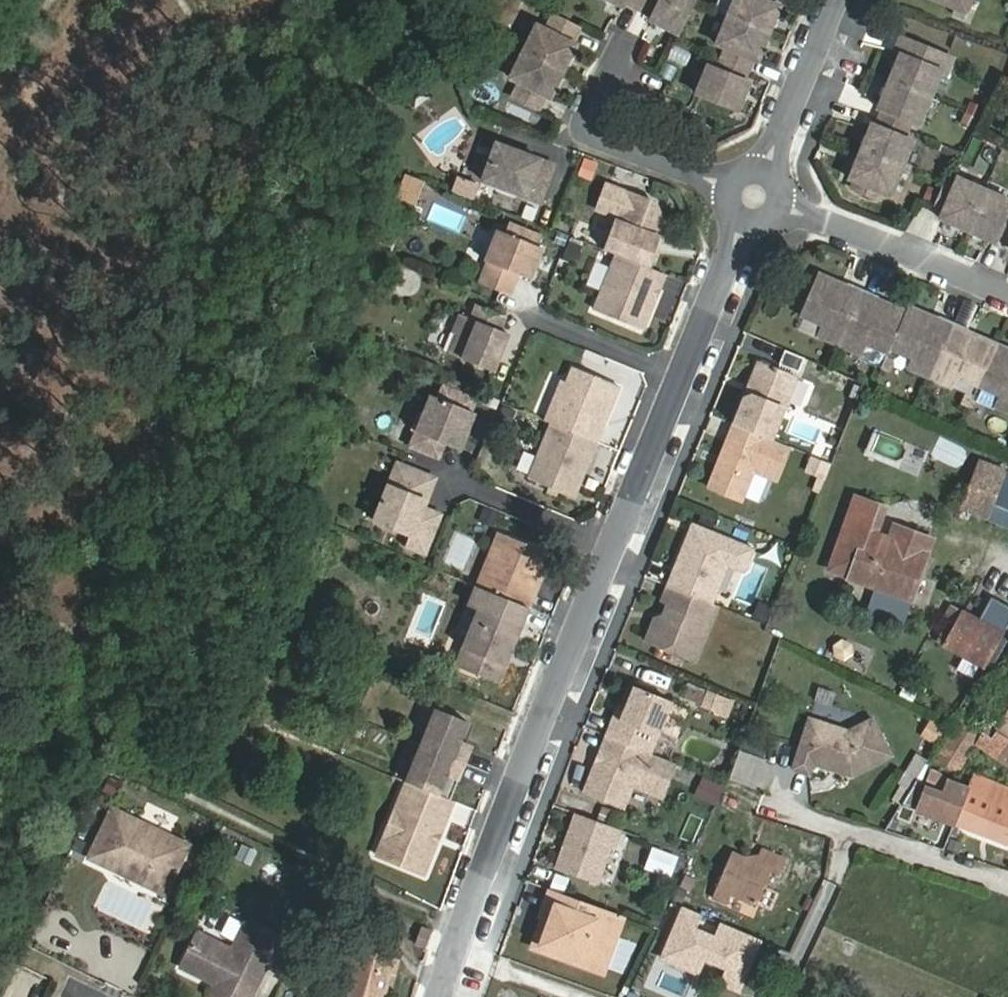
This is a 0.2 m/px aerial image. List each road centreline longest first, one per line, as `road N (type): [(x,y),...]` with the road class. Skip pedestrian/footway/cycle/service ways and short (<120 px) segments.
road 1 (residential): [(447,996),(469,923),(757,193)]
road 2 (residential): [(757,193),(1007,294)]
road 3 (residential): [(618,54),(588,126),(757,193)]
road 4 (residential): [(757,193),(839,0)]

